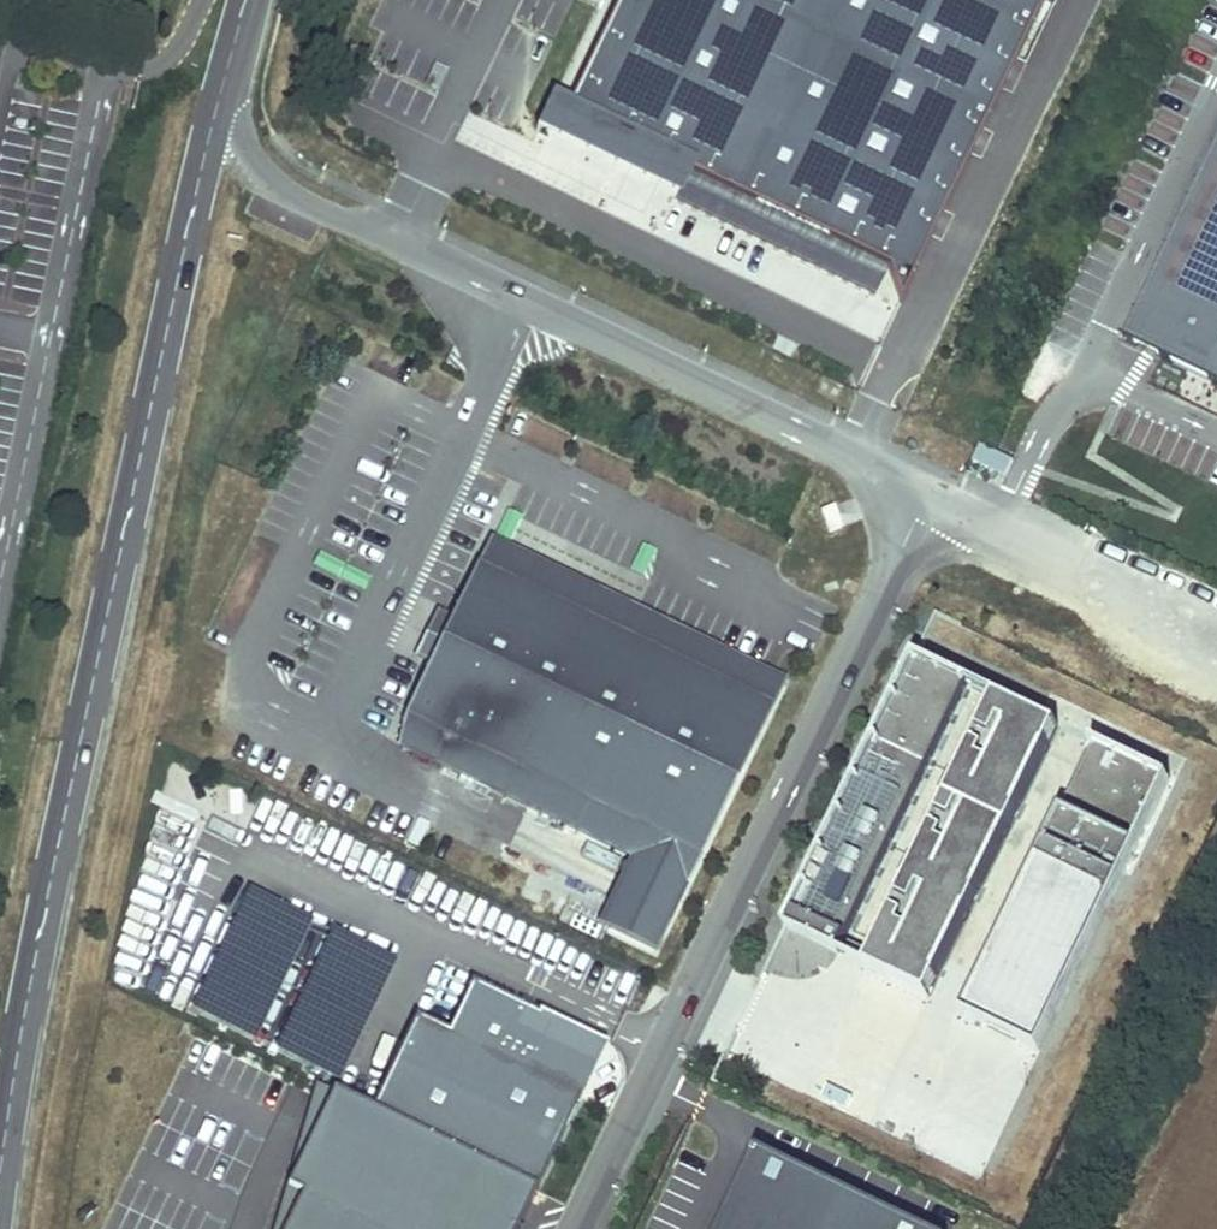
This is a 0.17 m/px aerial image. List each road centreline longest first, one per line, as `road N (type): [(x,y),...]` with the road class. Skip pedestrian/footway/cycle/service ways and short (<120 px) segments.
road 1 (tertiary): [(216,113),(40,944),(0,1182)]
road 2 (unclassified): [(569,1228),(928,494)]
road 3 (unclassified): [(928,494),(337,218),(264,173),(233,122),(216,113)]
road 4 (unclassified): [(1216,629),(928,494)]

